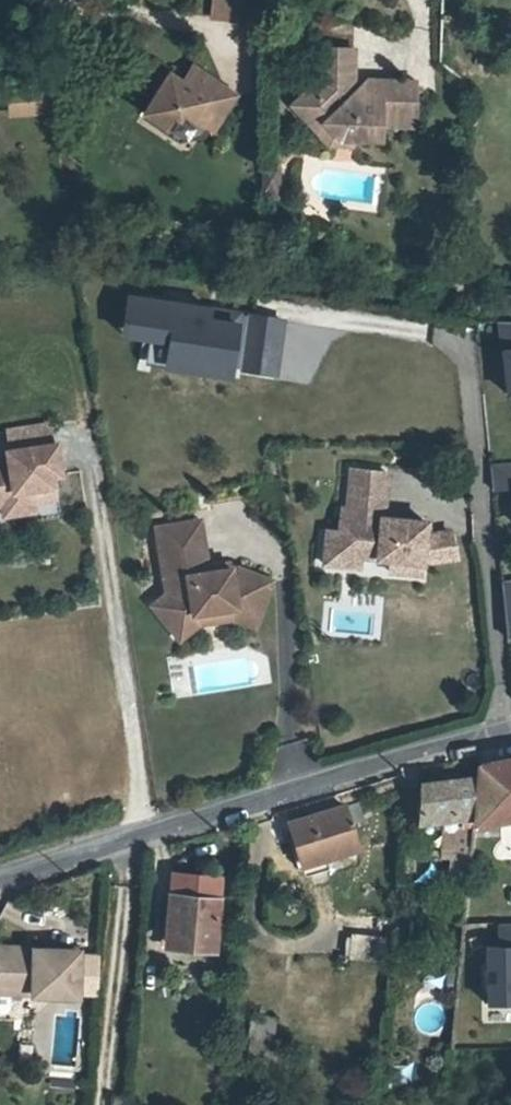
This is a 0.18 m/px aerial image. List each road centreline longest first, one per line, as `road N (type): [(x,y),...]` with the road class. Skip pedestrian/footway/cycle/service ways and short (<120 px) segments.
road 1 (residential): [(0,883),(510,731)]

